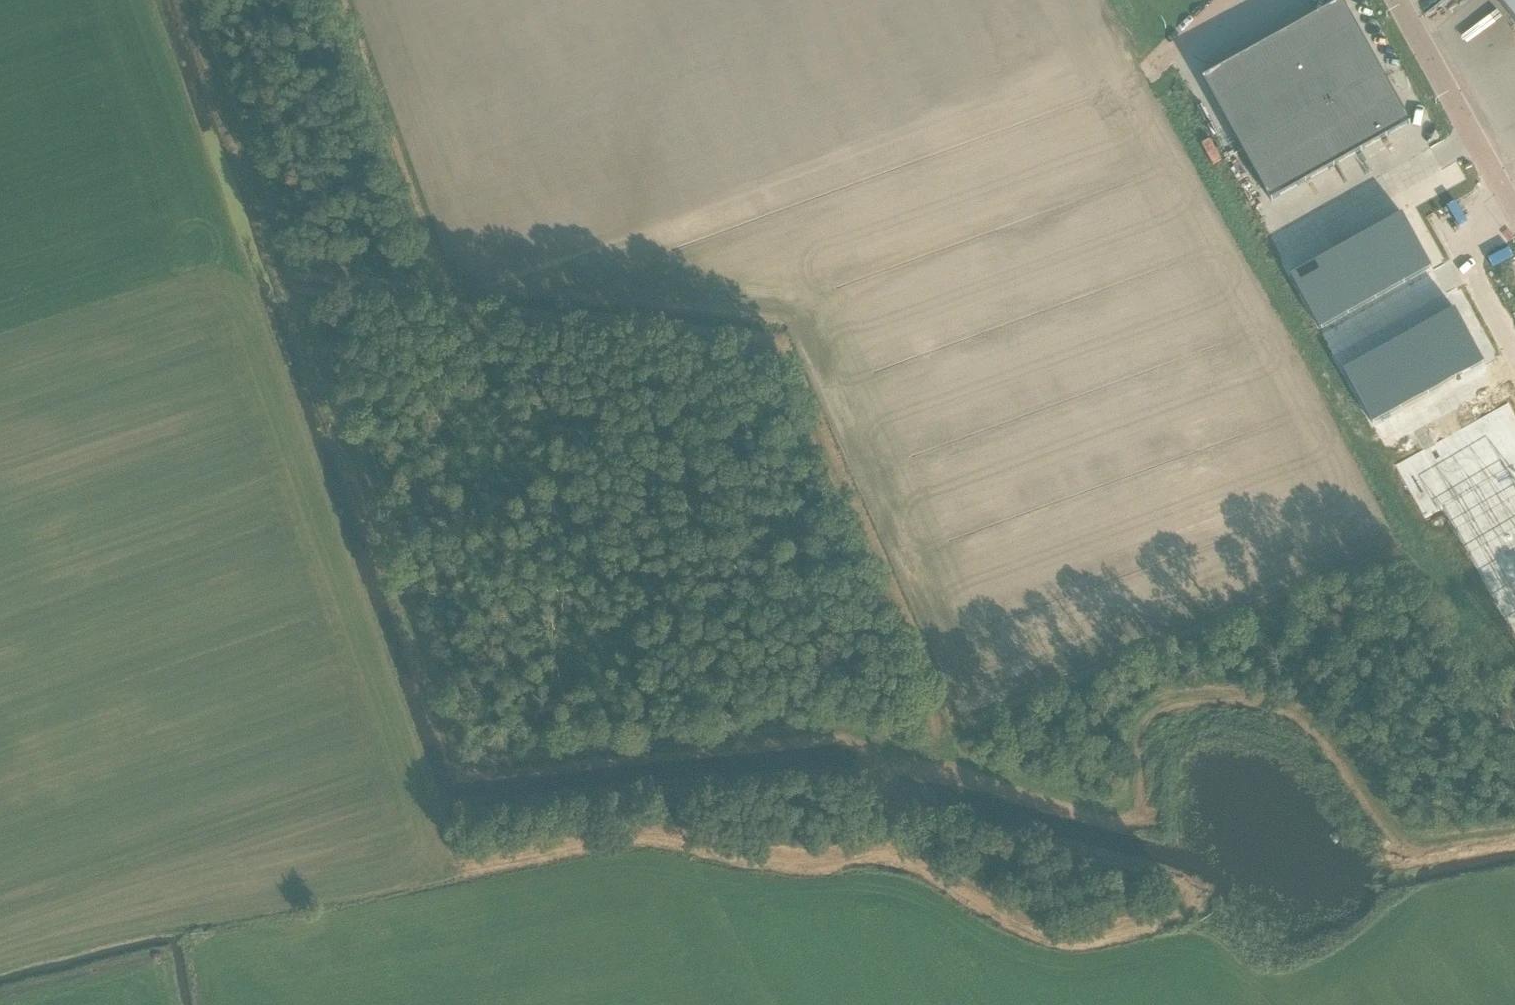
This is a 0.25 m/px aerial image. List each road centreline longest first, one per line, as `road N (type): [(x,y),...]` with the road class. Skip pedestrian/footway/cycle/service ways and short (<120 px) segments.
road 1 (unclassified): [(1514,199),(1401,0)]

